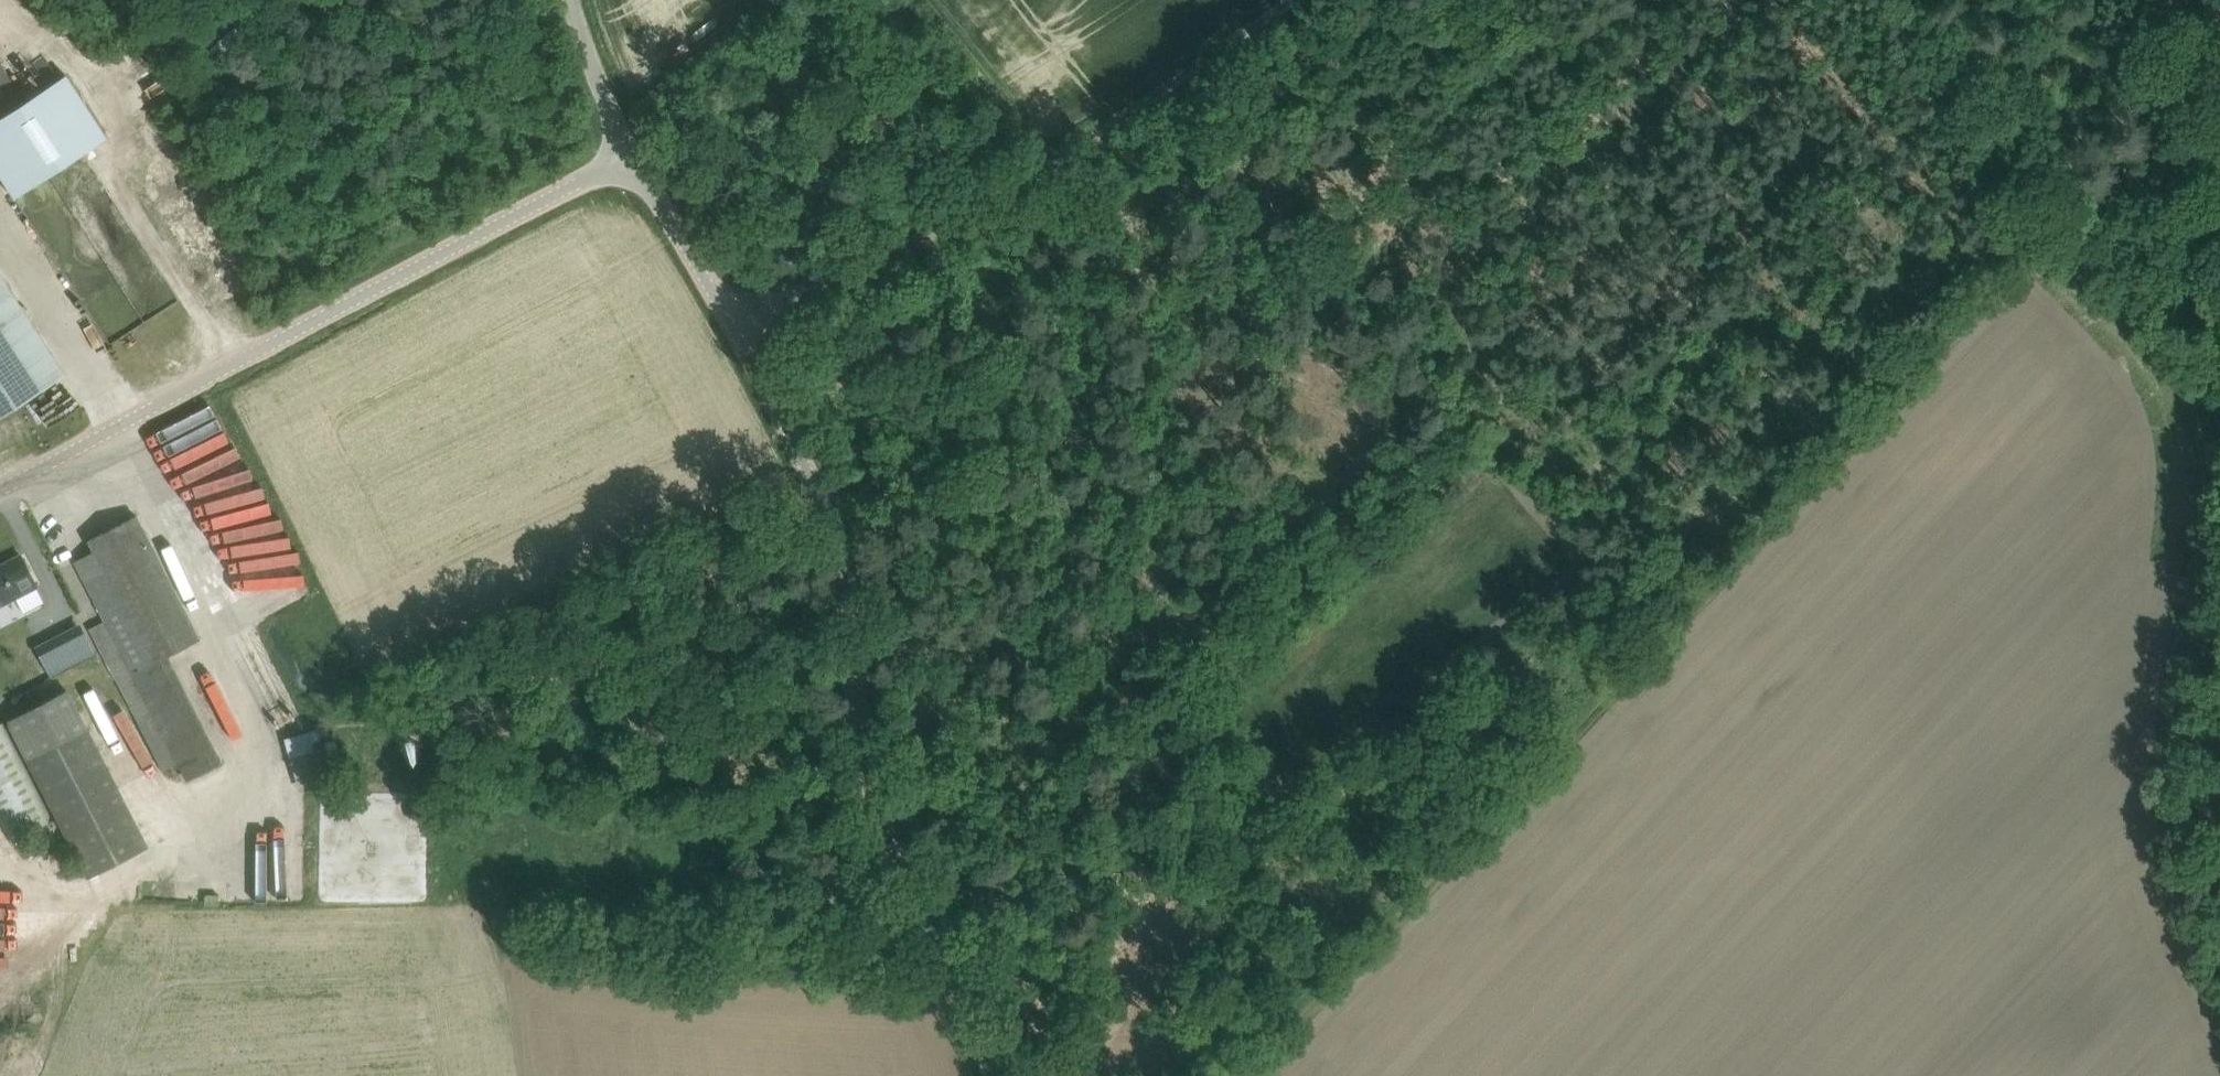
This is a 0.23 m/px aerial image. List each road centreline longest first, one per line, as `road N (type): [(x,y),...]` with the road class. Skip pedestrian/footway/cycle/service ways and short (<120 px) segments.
road 1 (unclassified): [(982,1075),(890,859),(868,771),(835,526),(816,468),(740,315),(633,155)]
road 2 (unclassified): [(0,494),(633,155)]
road 3 (track): [(740,315),(1131,111),(1296,0)]
road 4 (unclassified): [(633,155),(573,0)]

